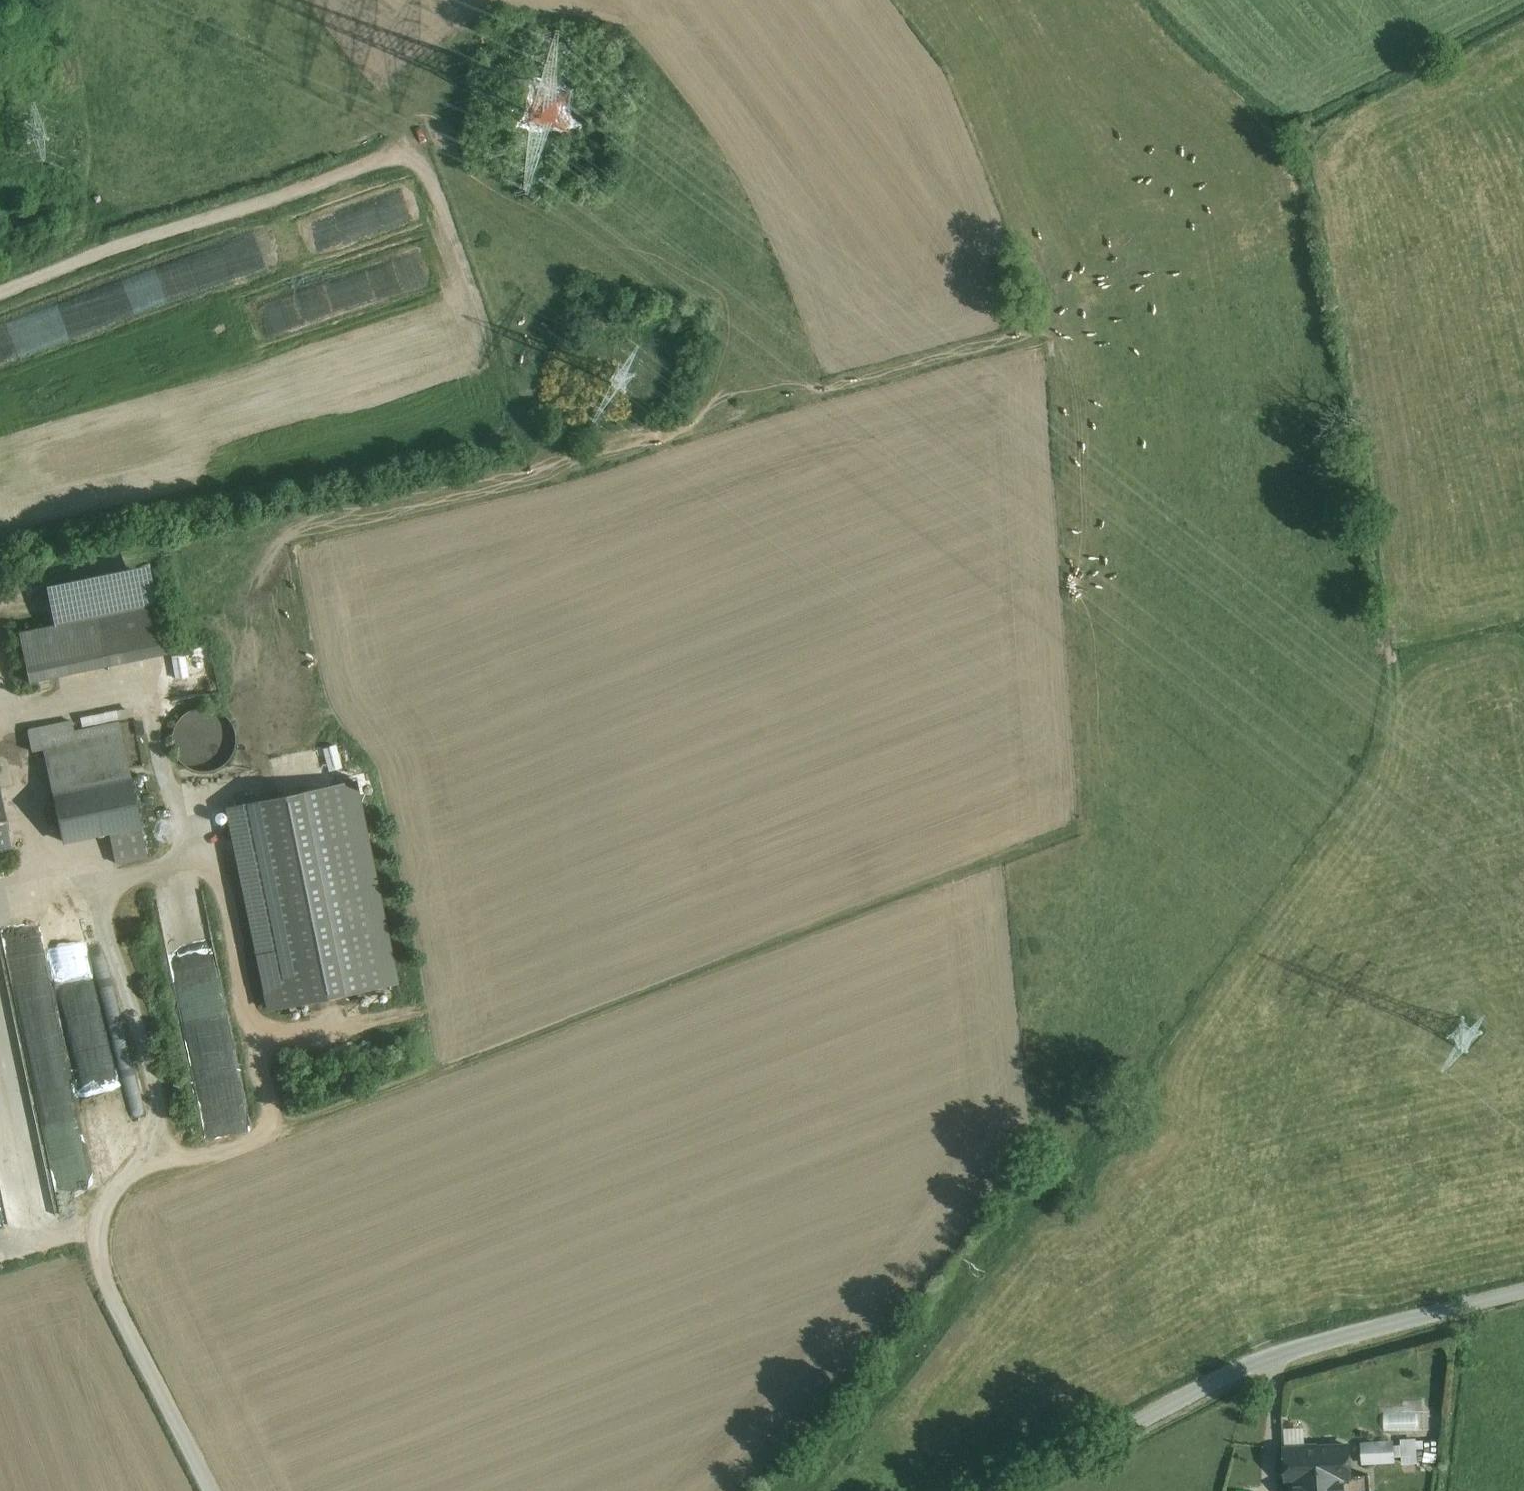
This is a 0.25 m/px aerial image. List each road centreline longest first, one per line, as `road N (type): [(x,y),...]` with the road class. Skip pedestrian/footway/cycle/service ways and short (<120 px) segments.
road 1 (residential): [(1009,1490),(1278,1358),(1523,1296)]

